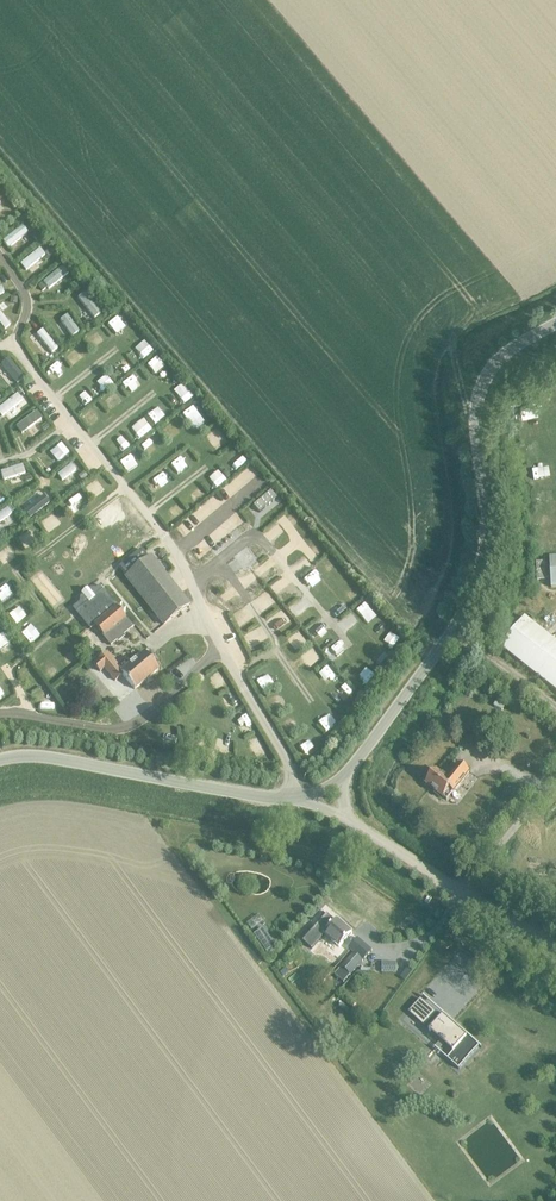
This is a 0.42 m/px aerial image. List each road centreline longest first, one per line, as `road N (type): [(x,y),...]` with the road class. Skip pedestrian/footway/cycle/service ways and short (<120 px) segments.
road 1 (unclassified): [(347,774),(453,628),(477,580),(485,511),(475,412),(484,380),(503,355),(555,323)]
road 2 (unclassified): [(0,761),(47,759),(302,799)]
road 3 (unclassified): [(555,948),(349,818)]
road 4 (track): [(126,489),(15,571),(42,608)]

